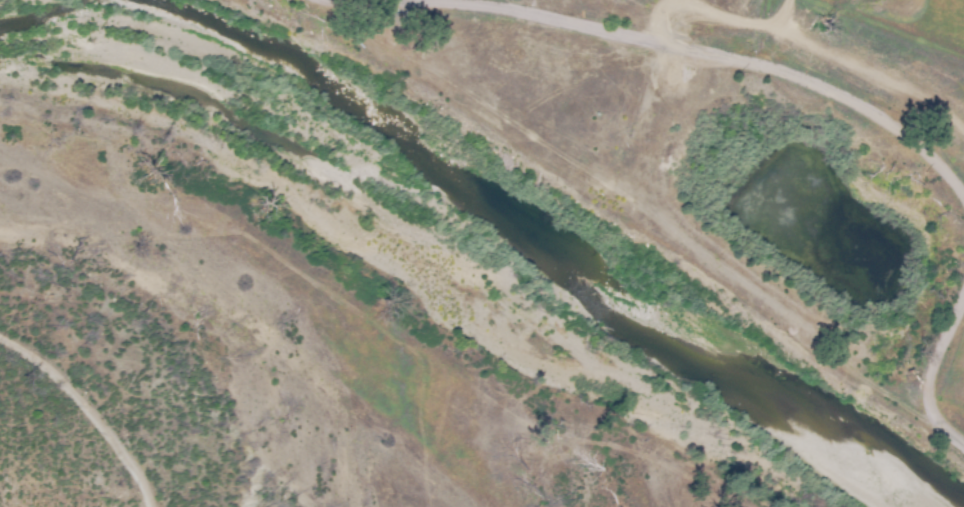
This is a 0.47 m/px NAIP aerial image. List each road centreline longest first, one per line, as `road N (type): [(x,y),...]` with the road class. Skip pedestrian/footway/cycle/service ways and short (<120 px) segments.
road 1 (track): [(329,0),(461,4),(758,62),(883,119),(927,149),(963,191)]
road 2 (track): [(149,506),(127,455),(57,375),(0,335)]
road 3 (track): [(963,290),(937,366),(934,400),(963,452)]
road 4 (track): [(690,47),(727,20),(774,25),(786,0)]

